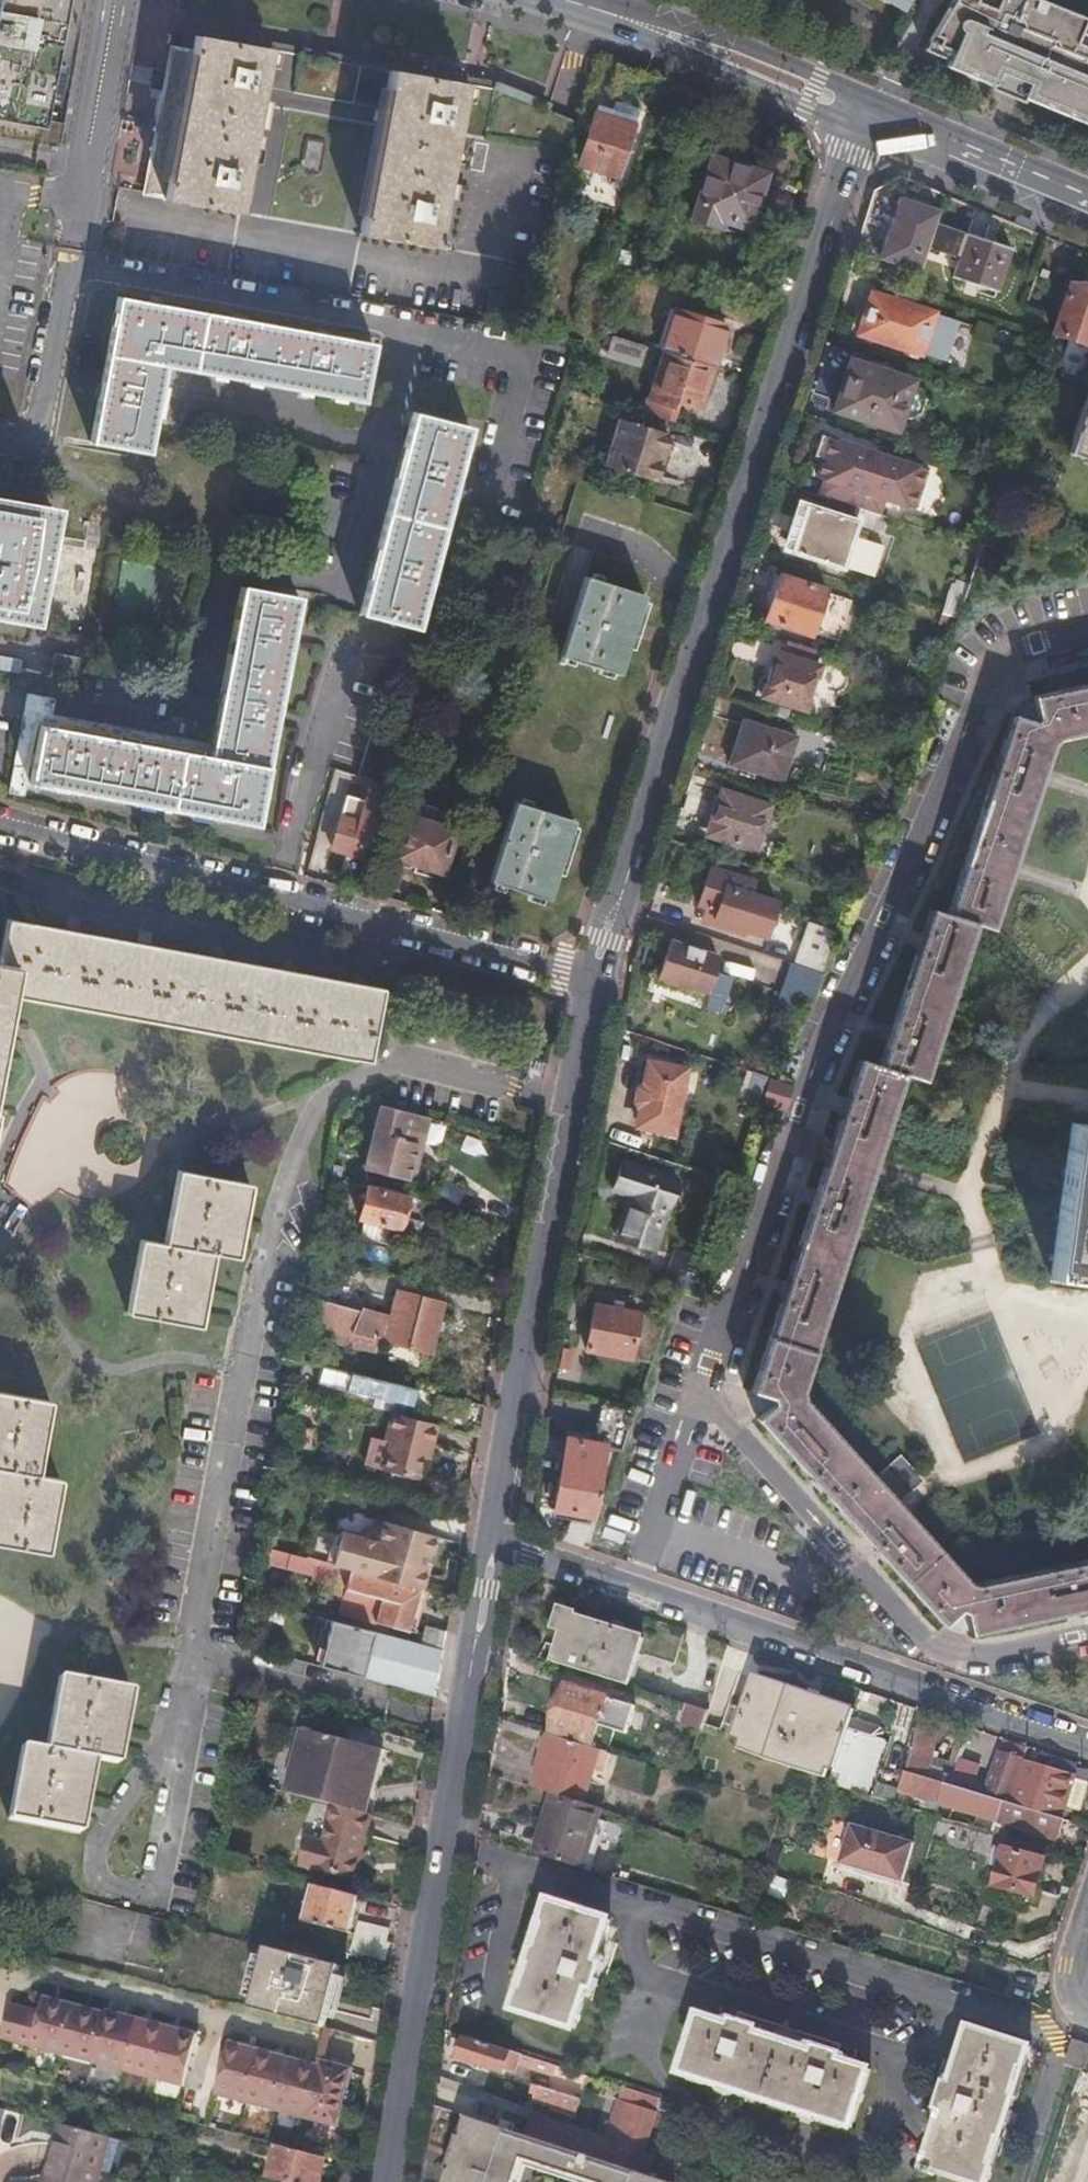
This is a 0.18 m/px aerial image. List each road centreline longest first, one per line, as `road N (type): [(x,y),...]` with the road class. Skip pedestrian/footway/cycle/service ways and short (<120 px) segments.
road 1 (tertiary): [(592,987),(867,111)]
road 2 (tertiary): [(393,2181),(493,1545)]
road 3 (residential): [(493,1545),(1087,1739)]
road 4 (residential): [(0,827),(592,987)]
road 5 (tertiary): [(493,1545),(592,987)]
road 6 (residential): [(411,330),(61,262)]
road 7 (secondary): [(846,103),(818,77),(704,27),(638,7),(570,1)]
road 8 (secondary): [(570,1),(808,105),(846,103)]
road 9 (residential): [(345,608),(411,330)]
road 10 (residential): [(483,500),(519,353),(411,330)]
road 11 (secondary): [(867,111),(1087,206)]
road 12 (residential): [(80,201),(128,0)]
road 13 (residential): [(105,0),(80,201)]
road 14 (residential): [(0,440),(30,422),(61,262)]

